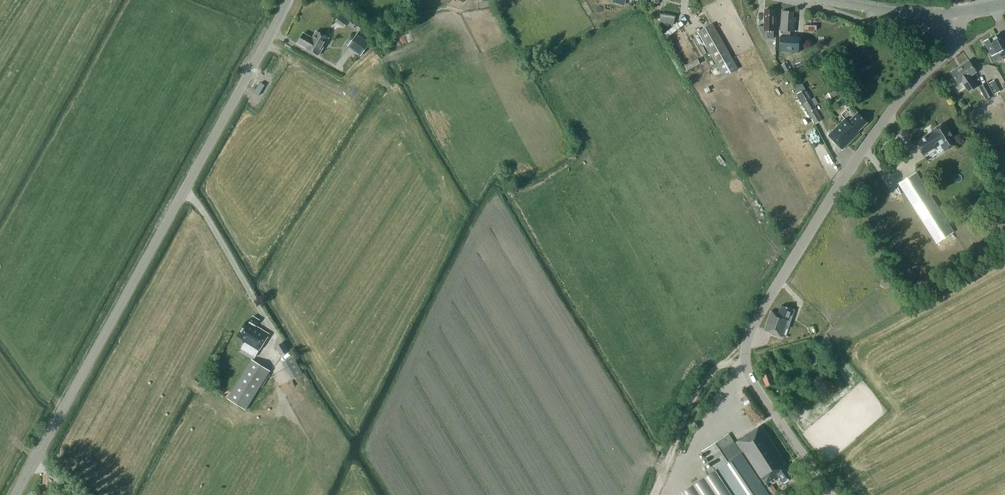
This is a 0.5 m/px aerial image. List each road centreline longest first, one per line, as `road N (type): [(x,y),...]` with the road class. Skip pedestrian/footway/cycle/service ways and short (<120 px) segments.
road 1 (unclassified): [(829,494),(749,375),(745,347),(837,184),(950,45),(953,13)]
road 2 (unclassified): [(15,494),(289,0)]
road 3 (track): [(654,494),(702,387),(718,369),(746,366)]
road 4 (tertiary): [(953,13),(834,0)]

